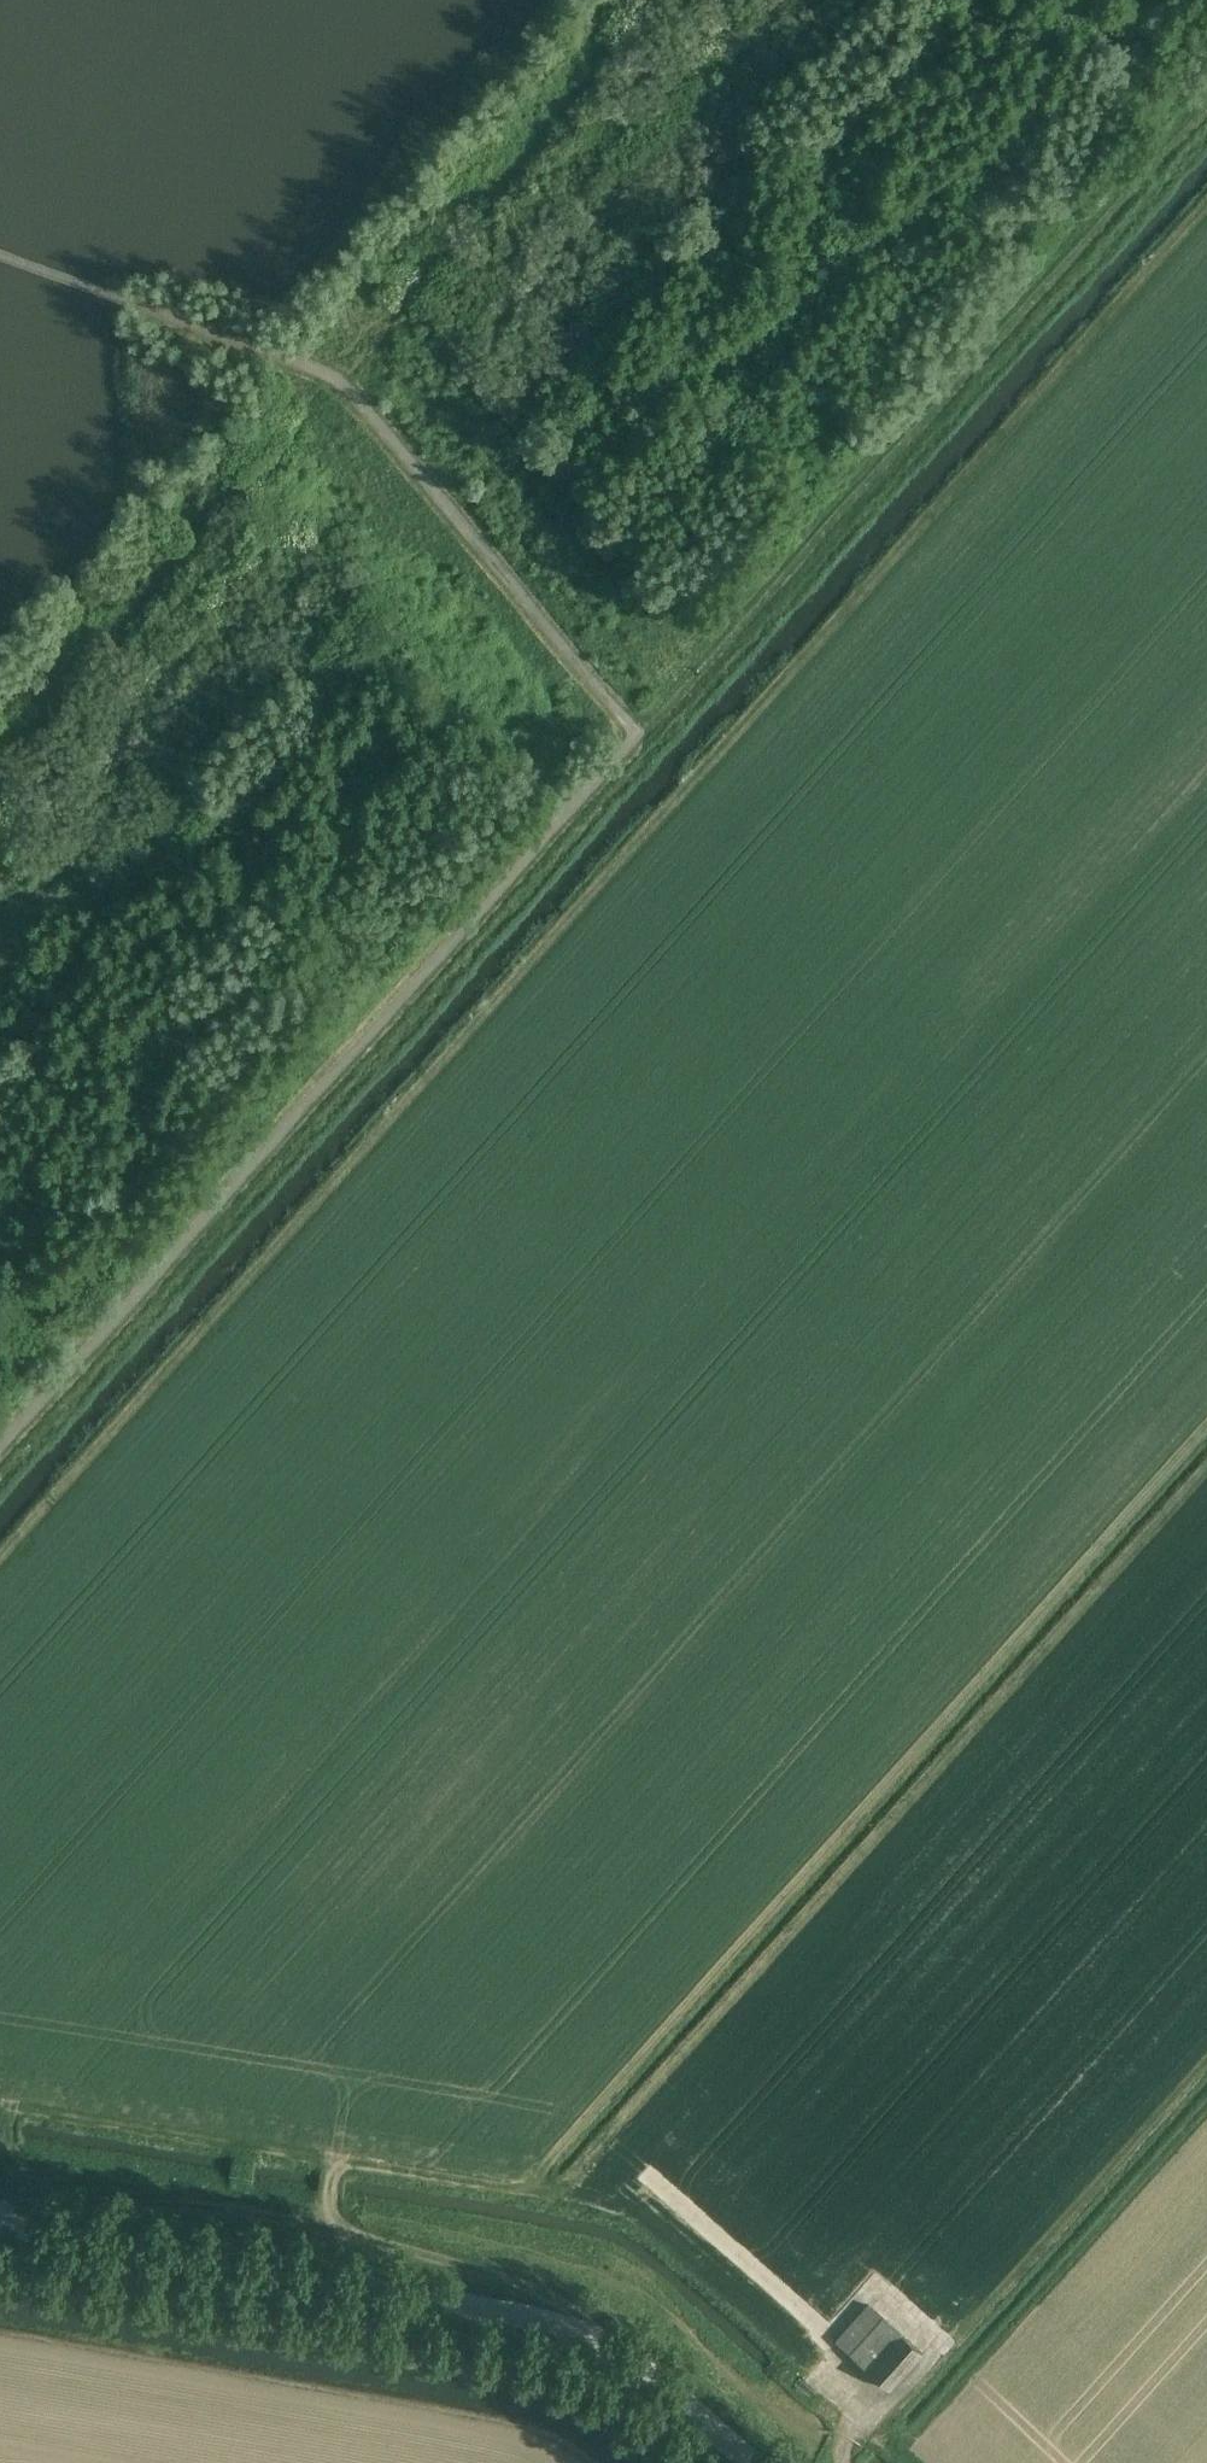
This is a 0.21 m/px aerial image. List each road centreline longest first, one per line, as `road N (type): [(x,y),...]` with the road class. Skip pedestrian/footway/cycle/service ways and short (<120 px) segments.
road 1 (tertiary): [(753,2462),(649,2369),(588,2329),(0,2216)]
road 2 (track): [(559,2319),(433,2256),(270,2204),(64,2202),(0,2214)]

